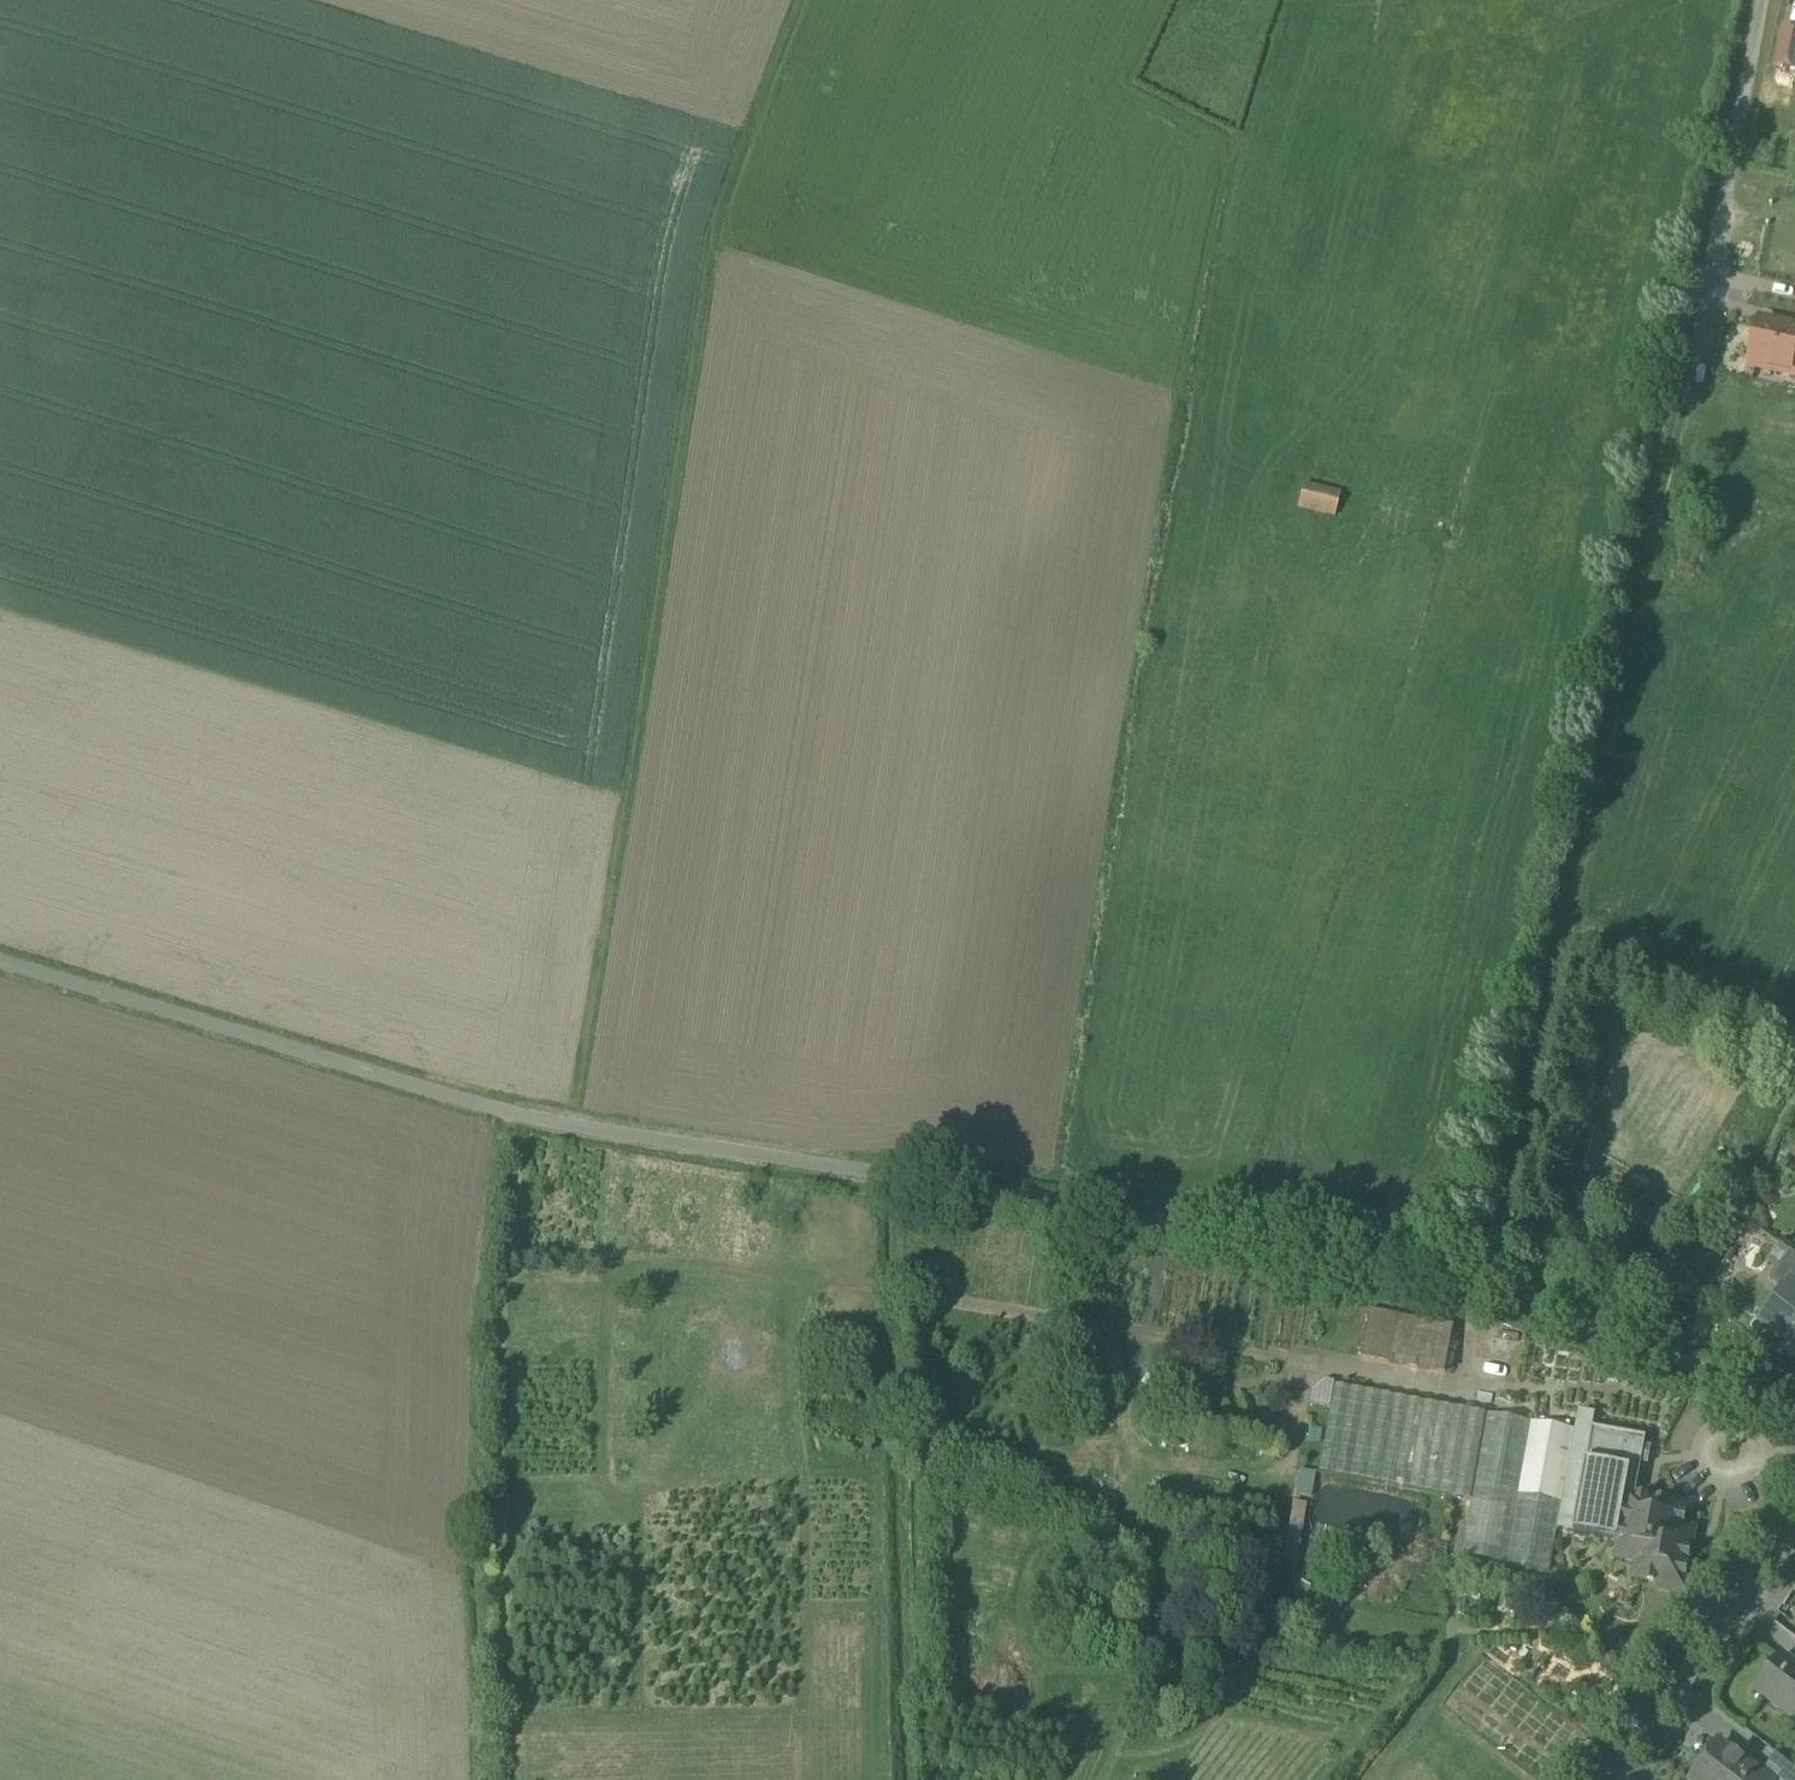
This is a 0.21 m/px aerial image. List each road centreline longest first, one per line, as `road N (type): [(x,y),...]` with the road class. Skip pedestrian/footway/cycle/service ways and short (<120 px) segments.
road 1 (unclassified): [(0,965),(575,1129),(1415,1268),(1487,1287),(1794,1406)]
road 2 (tertiary): [(1794,1524),(1605,1779)]

